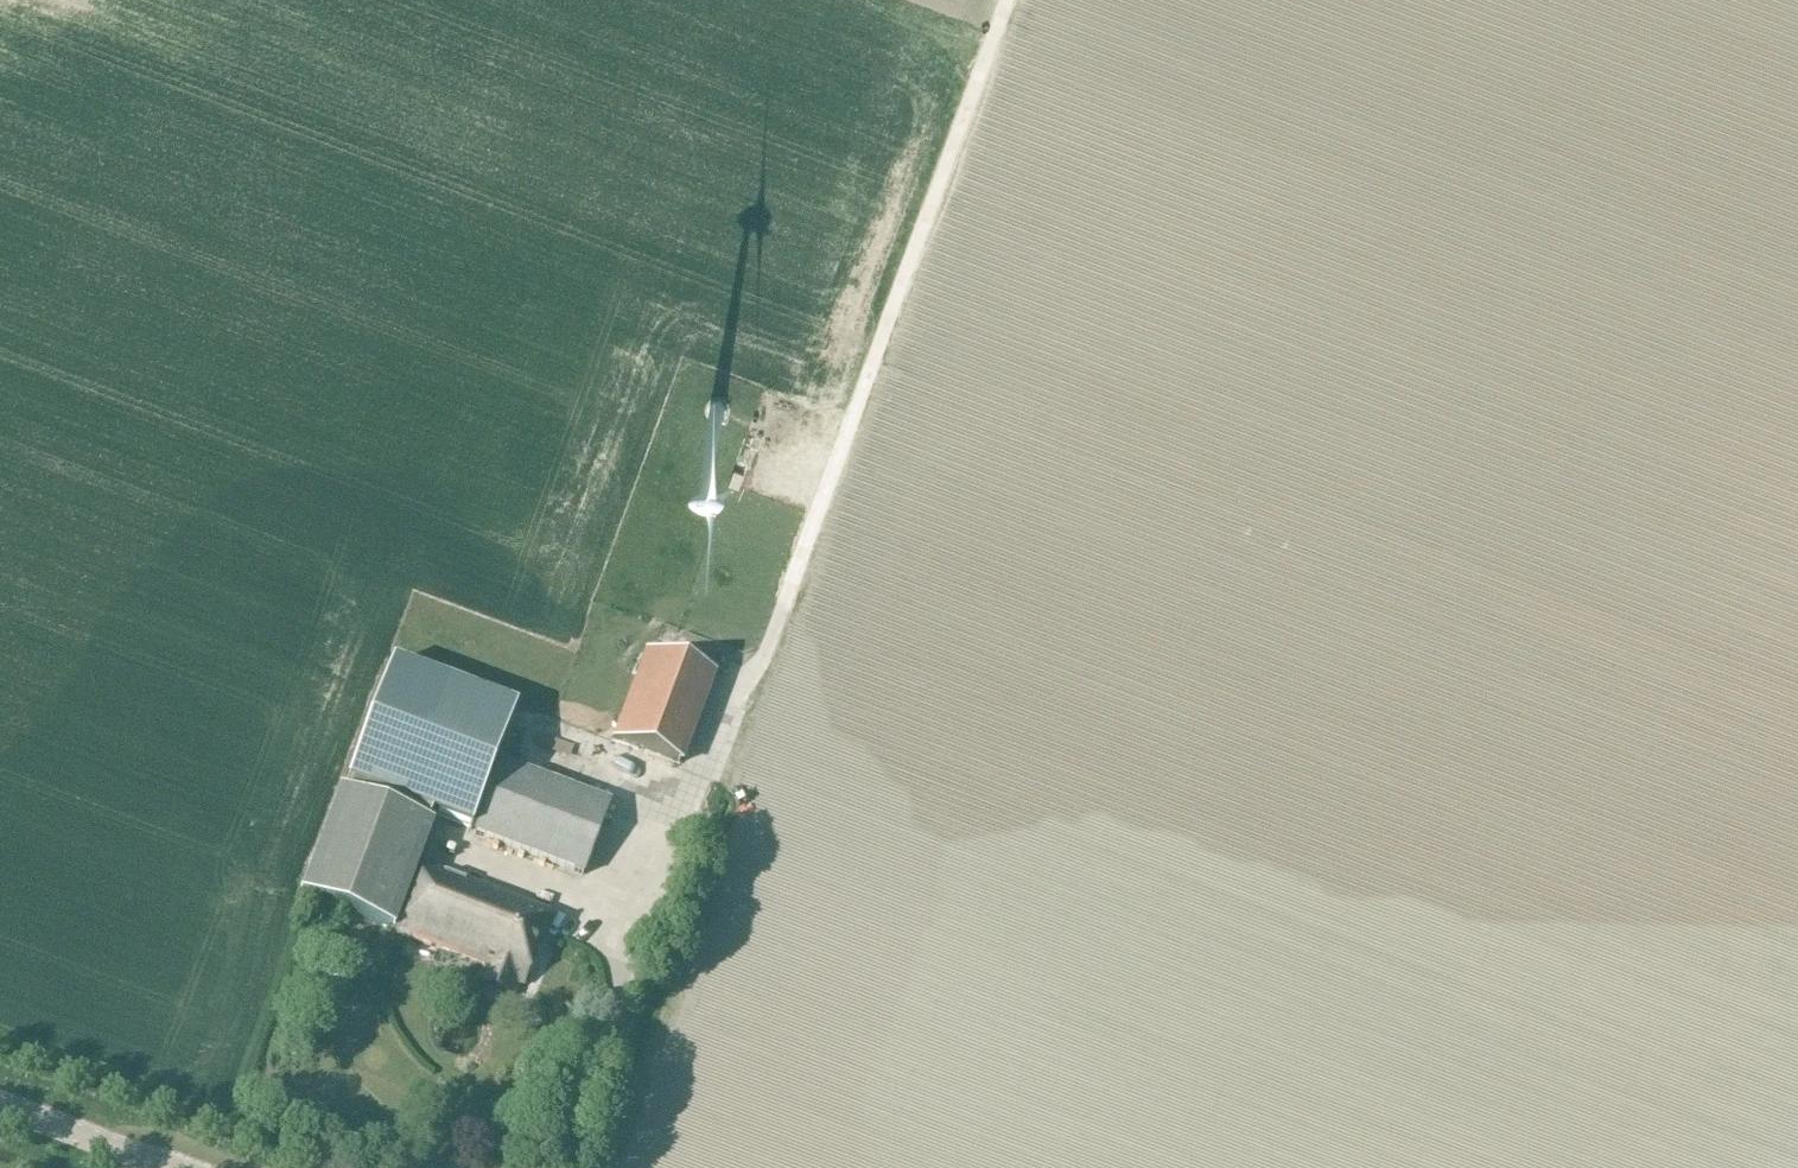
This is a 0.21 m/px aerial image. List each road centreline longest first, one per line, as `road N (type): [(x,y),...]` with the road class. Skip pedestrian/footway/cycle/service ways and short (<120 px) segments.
road 1 (tertiary): [(171,1167),(0,1105)]

